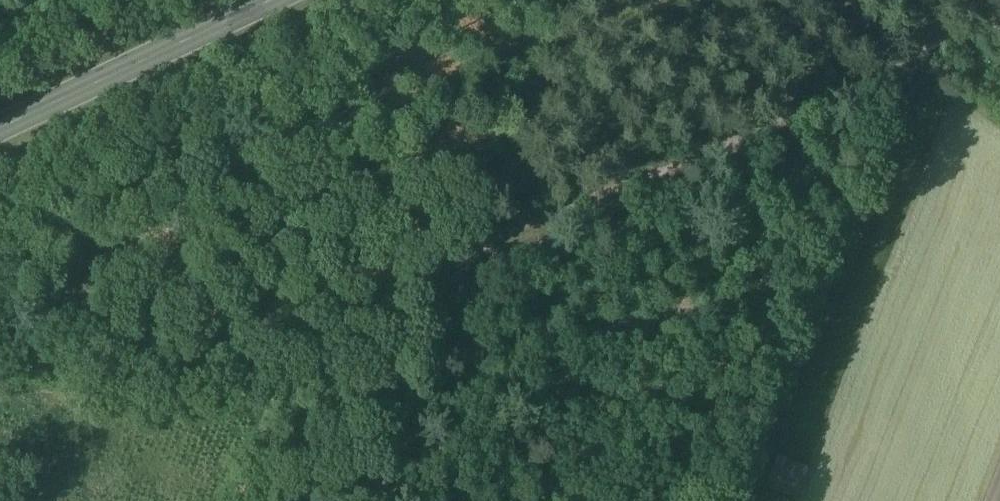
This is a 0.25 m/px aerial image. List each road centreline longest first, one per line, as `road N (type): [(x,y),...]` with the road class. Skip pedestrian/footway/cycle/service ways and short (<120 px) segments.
road 1 (secondary): [(0,128),(270,0)]

